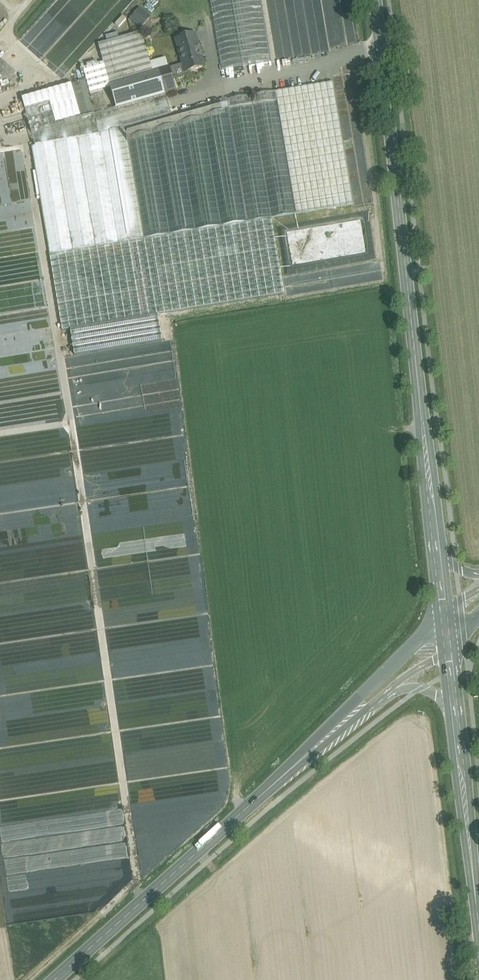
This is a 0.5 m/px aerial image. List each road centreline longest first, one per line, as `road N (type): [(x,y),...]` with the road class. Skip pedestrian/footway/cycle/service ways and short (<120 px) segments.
road 1 (secondary): [(375,0),(440,552)]
road 2 (secondary): [(57,979),(315,749)]
road 3 (secondary): [(458,721),(478,931)]
road 4 (secondary): [(447,610),(315,749)]

